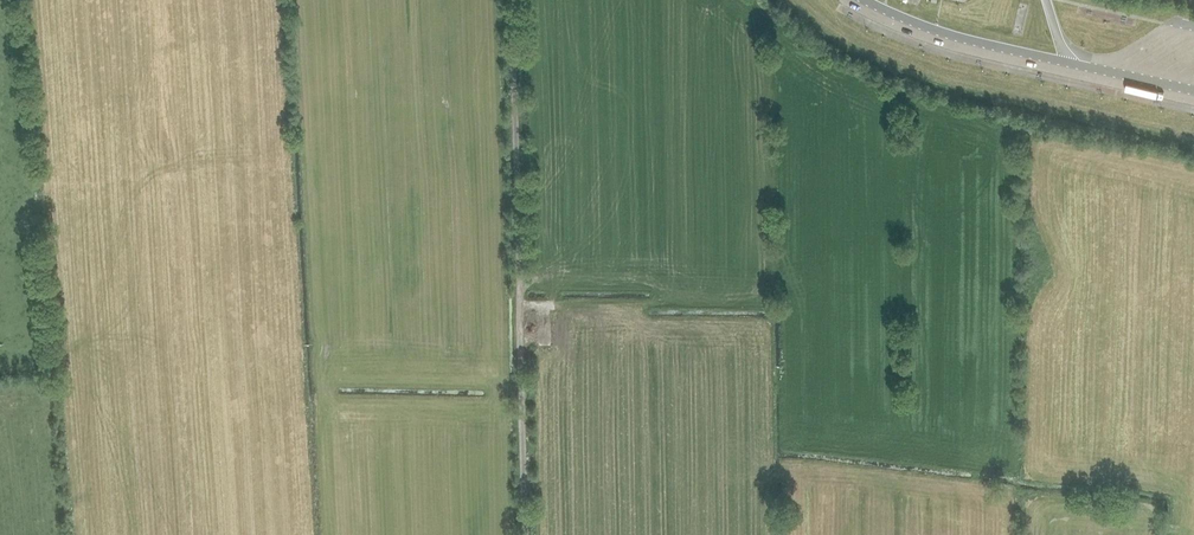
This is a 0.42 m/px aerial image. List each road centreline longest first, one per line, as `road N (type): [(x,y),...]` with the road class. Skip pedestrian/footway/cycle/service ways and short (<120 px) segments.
road 1 (track): [(511,0),(529,534)]

